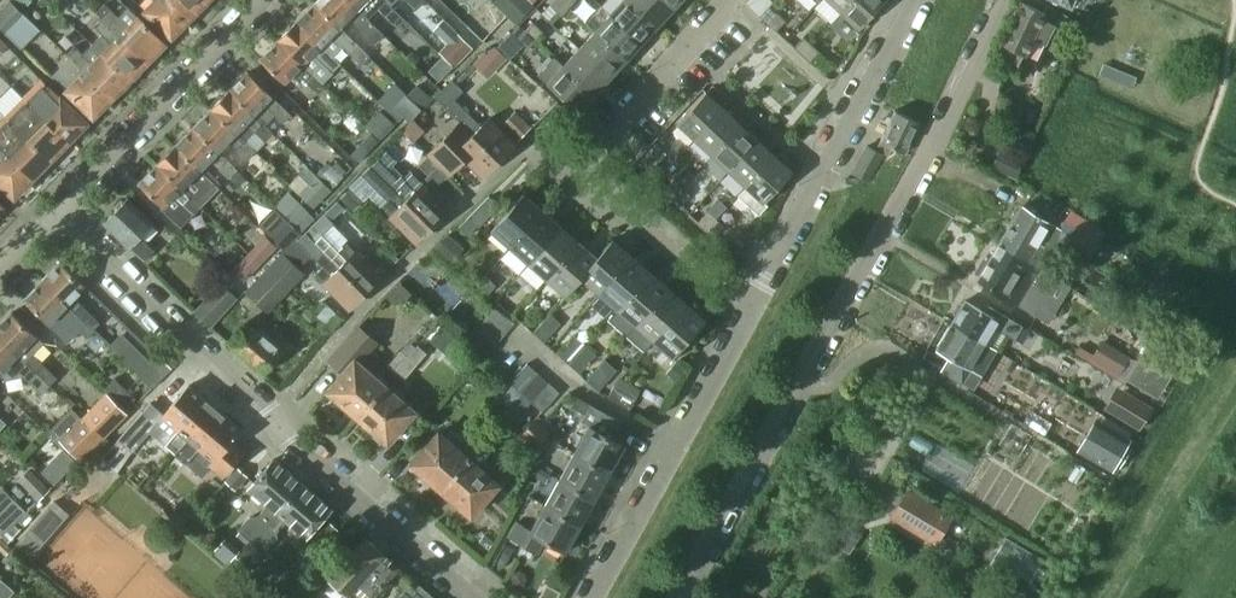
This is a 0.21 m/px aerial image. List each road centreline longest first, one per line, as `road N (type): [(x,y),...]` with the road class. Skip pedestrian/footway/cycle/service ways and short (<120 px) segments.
road 1 (residential): [(680,597),(881,240),(1000,0)]
road 2 (residential): [(470,597),(292,445),(252,395),(57,210)]
road 3 (residential): [(750,304),(916,0)]
road 4 (residential): [(589,597),(750,304)]
road 5 (residential): [(57,210),(262,0)]
road 6 (residential): [(567,178),(733,0)]
road 7 (residential): [(750,304),(643,224),(605,212),(567,178)]

